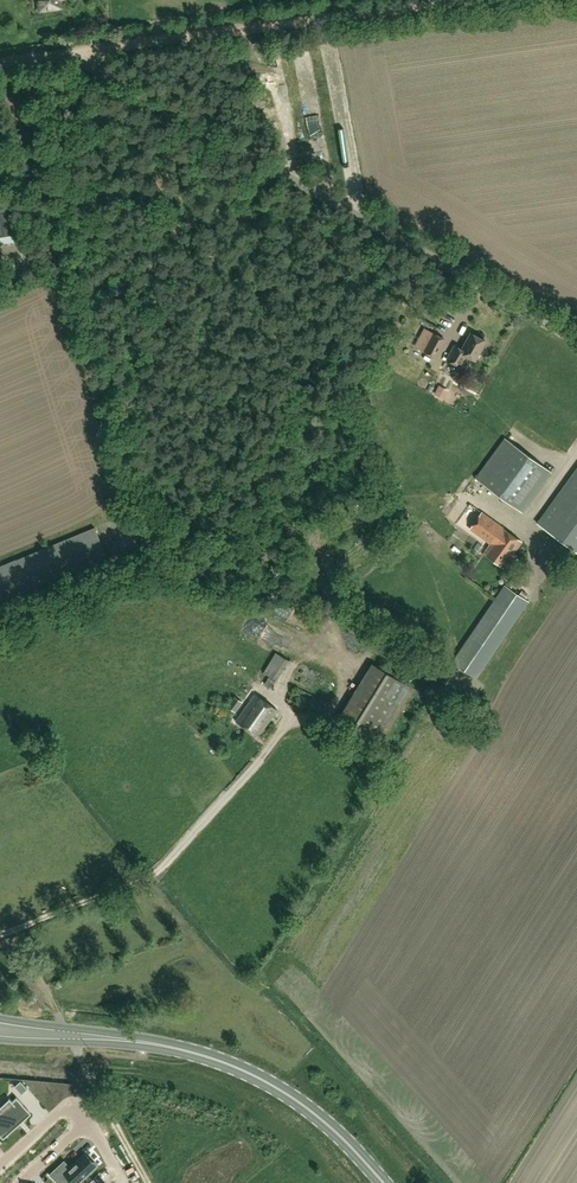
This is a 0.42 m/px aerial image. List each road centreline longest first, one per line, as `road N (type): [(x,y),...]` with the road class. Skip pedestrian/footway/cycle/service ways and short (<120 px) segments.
road 1 (unclassified): [(576,338),(82,62),(0,65)]
road 2 (track): [(464,0),(74,59)]
road 3 (track): [(263,758),(155,874),(0,935)]
road 4 (track): [(148,1182),(15,929)]
road 5 (primary): [(384,1182),(293,1097),(187,1051)]
road 6 (track): [(4,64),(59,284)]
road 7 (primary): [(187,1051),(0,1019)]
road 8 (primary): [(0,1040),(187,1051)]
road 9 (residential): [(87,1123),(68,1102),(0,1166)]

